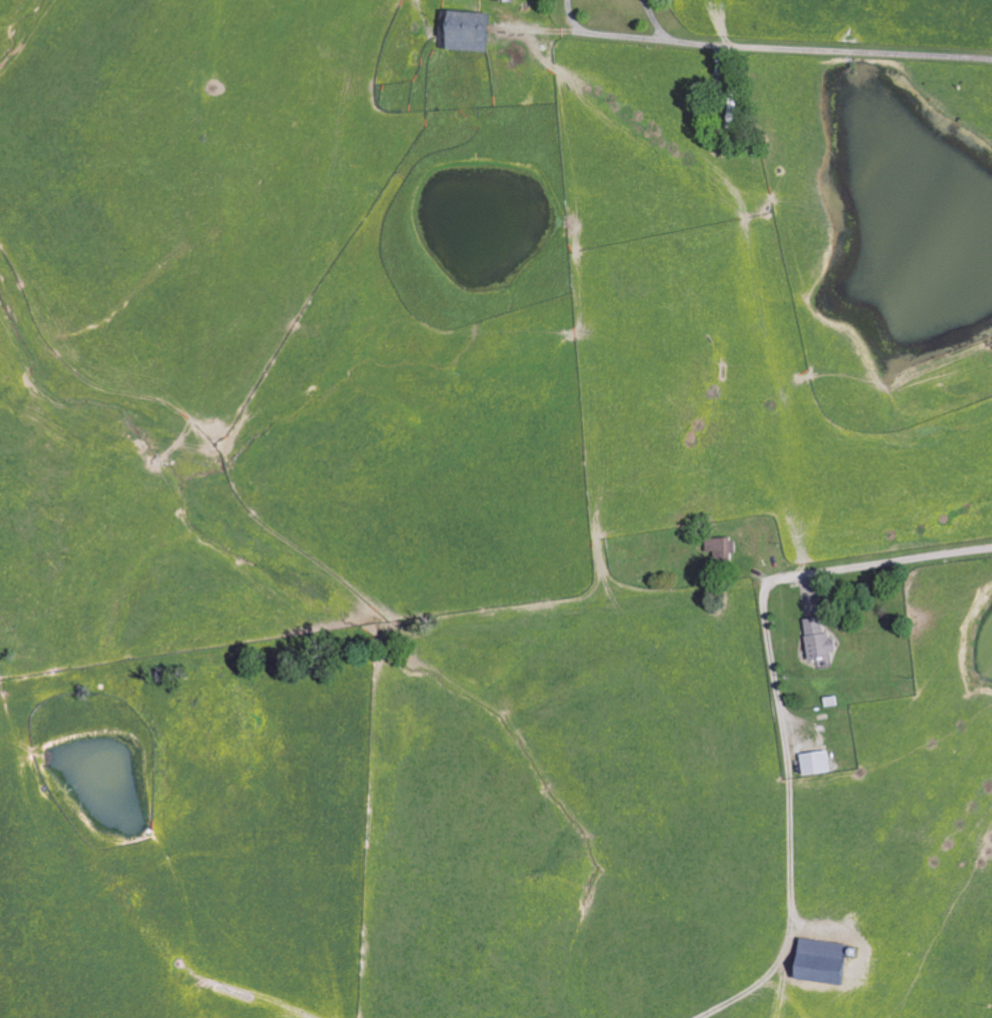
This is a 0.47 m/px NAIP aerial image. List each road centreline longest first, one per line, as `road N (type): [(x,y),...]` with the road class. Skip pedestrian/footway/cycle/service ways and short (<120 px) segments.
road 1 (residential): [(767,581),(991,550)]

